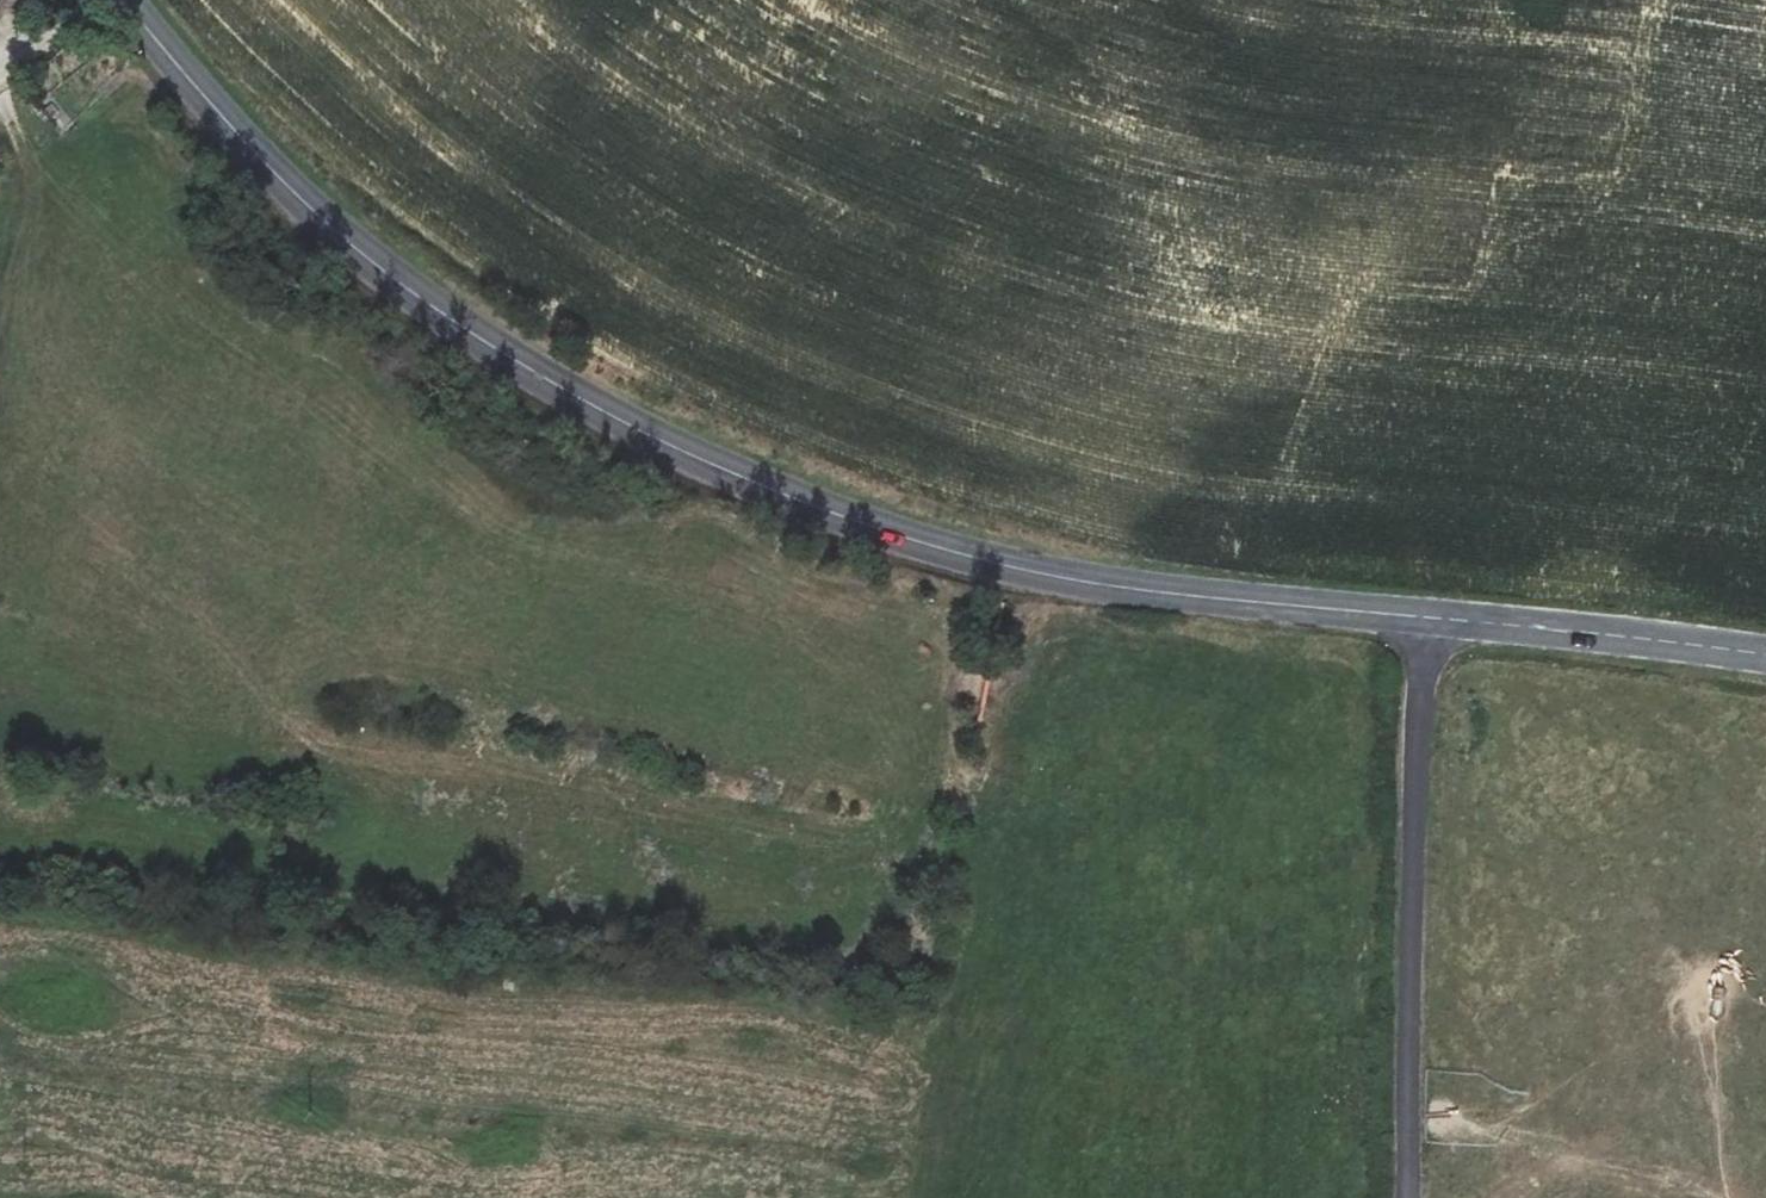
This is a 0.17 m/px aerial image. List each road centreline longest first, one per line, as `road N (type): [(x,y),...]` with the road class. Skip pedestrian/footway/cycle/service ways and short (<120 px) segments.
road 1 (tertiary): [(1421,618),(1154,593),(973,558),(689,456),(459,326),(363,256),(234,131),(131,0)]
road 2 (unclassified): [(1421,618),(1413,1197)]
road 3 (tertiary): [(1765,656),(1421,618)]

